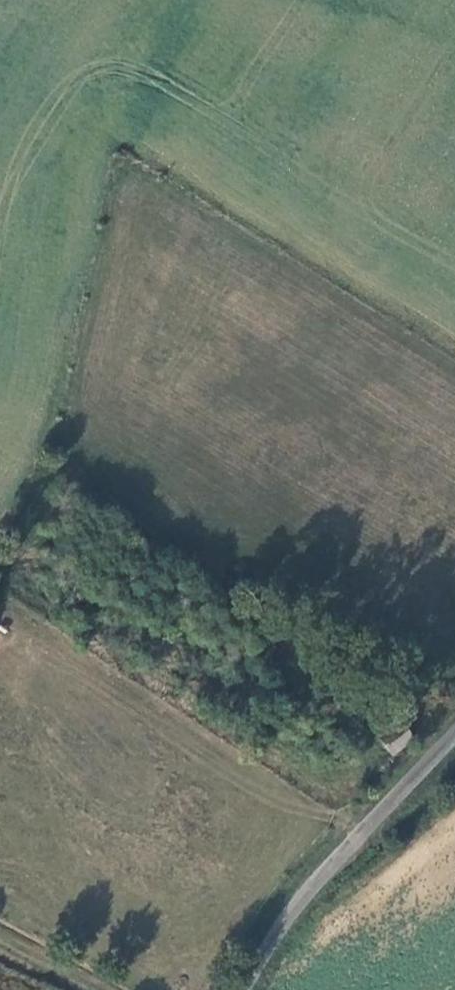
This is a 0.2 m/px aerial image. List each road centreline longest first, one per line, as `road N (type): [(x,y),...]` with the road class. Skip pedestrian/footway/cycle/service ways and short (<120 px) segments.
road 1 (unclassified): [(247,989),(284,922),(454,737)]

